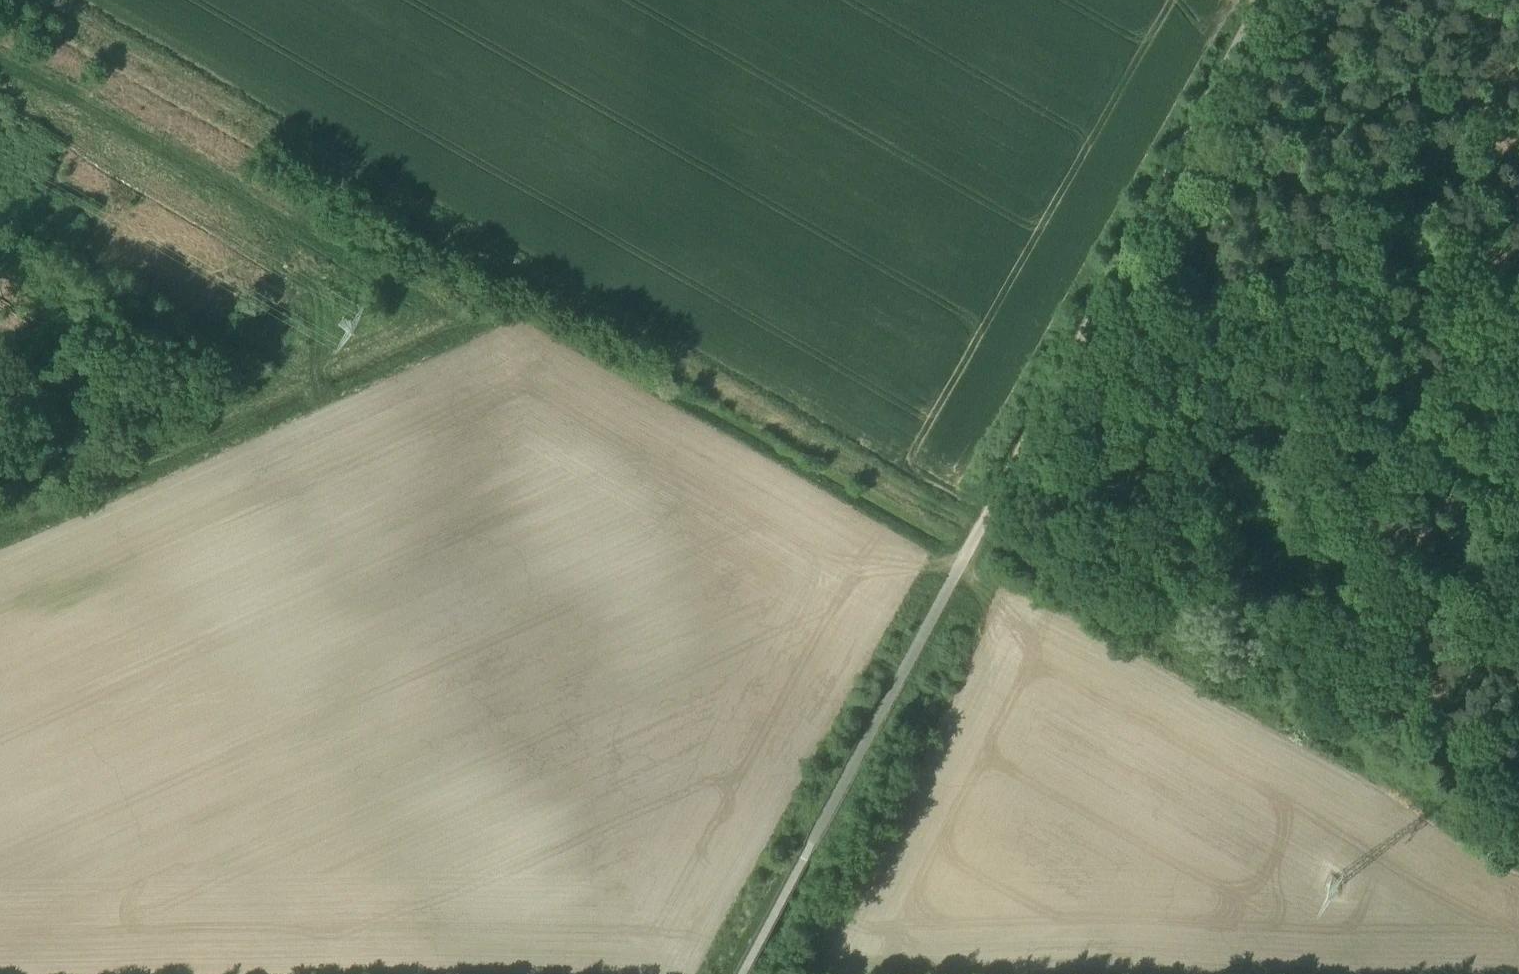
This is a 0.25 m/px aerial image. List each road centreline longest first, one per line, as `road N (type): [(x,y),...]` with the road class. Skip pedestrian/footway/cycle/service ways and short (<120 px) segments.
road 1 (track): [(983,524),(1518,839)]
road 2 (unclassified): [(983,524),(1242,0)]

